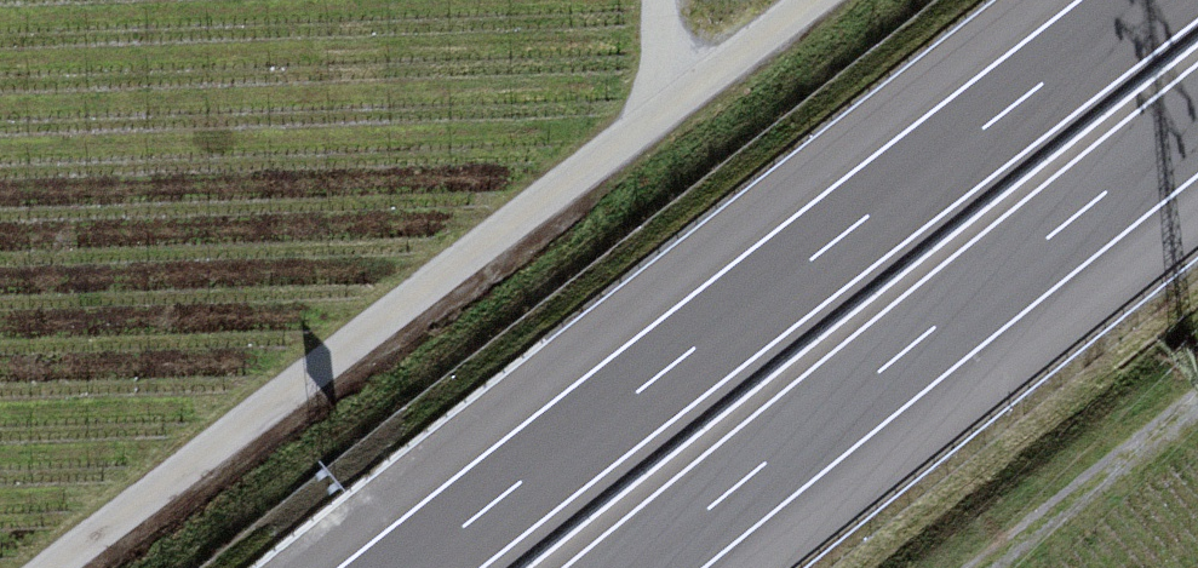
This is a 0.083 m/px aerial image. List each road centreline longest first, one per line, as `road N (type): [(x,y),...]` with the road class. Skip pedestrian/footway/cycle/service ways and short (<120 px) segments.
road 1 (track): [(810,0),(47,567)]
road 2 (motorway): [(1151,0),(407,567)]
road 3 (motorway): [(639,567),(1197,123)]
road 4 (track): [(1197,396),(976,567)]

